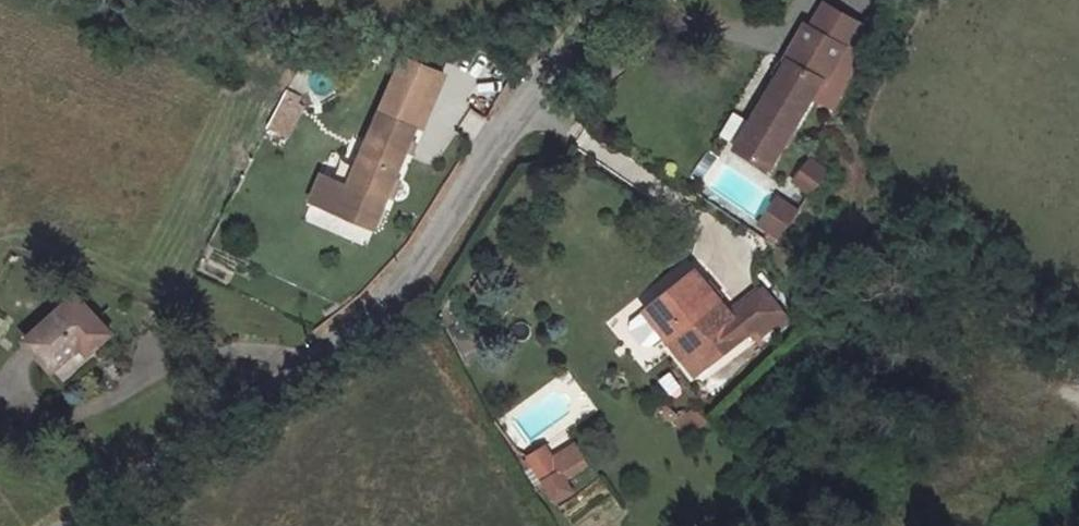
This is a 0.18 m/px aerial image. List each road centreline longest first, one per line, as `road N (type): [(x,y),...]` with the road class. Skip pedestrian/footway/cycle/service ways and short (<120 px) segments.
road 1 (unclassified): [(600,0),(393,295),(83,525)]

